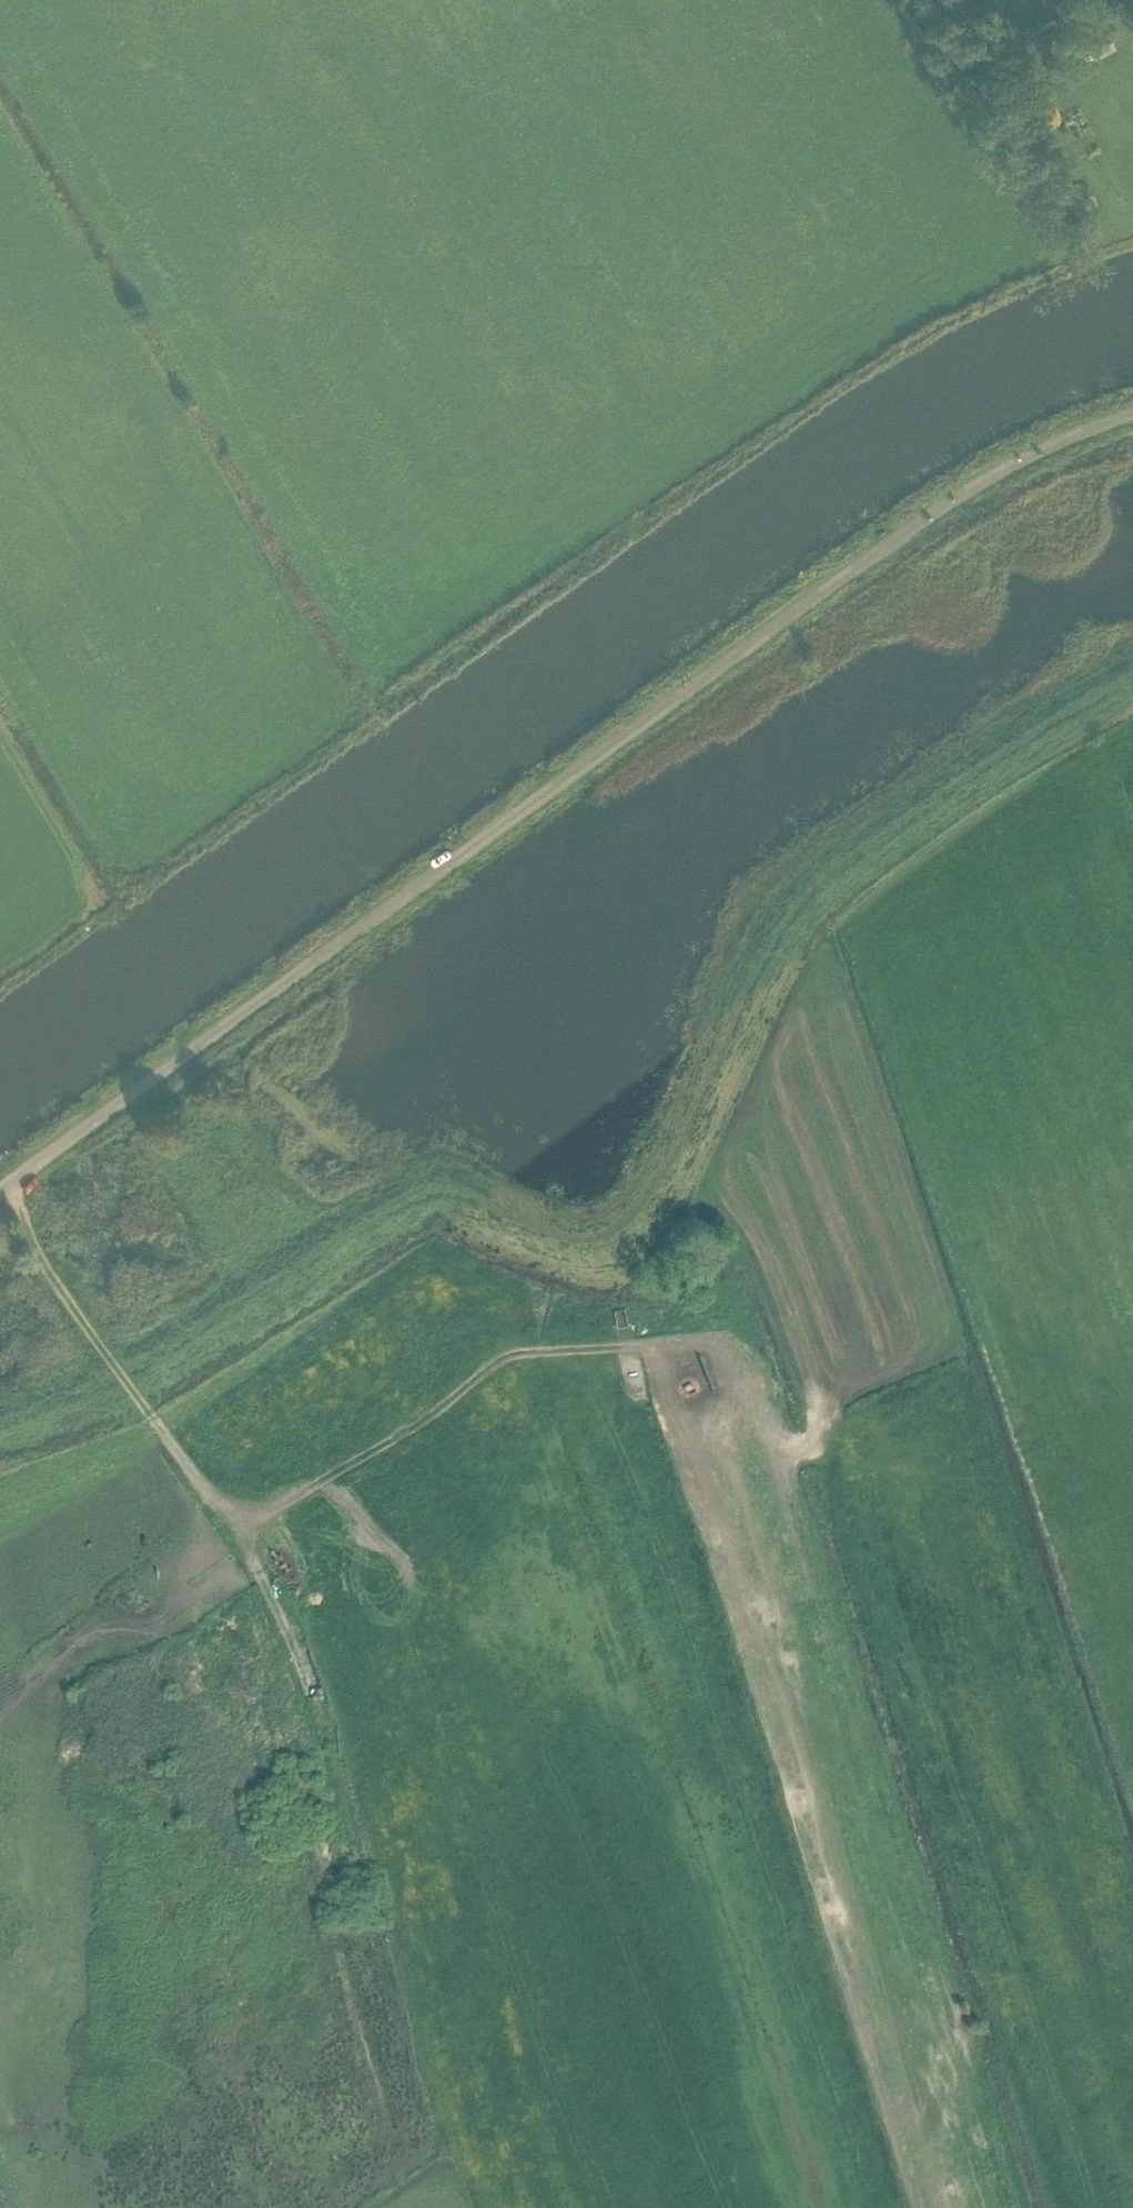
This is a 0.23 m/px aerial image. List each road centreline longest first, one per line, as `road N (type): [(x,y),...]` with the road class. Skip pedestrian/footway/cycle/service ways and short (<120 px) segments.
road 1 (unclassified): [(0,1187),(924,521),(1032,456),(1132,415)]
road 2 (track): [(5,1184),(50,1278),(240,1524),(424,1419),(496,1361),(539,1349),(655,1345)]
road 3 (track): [(304,1674),(240,1524)]

